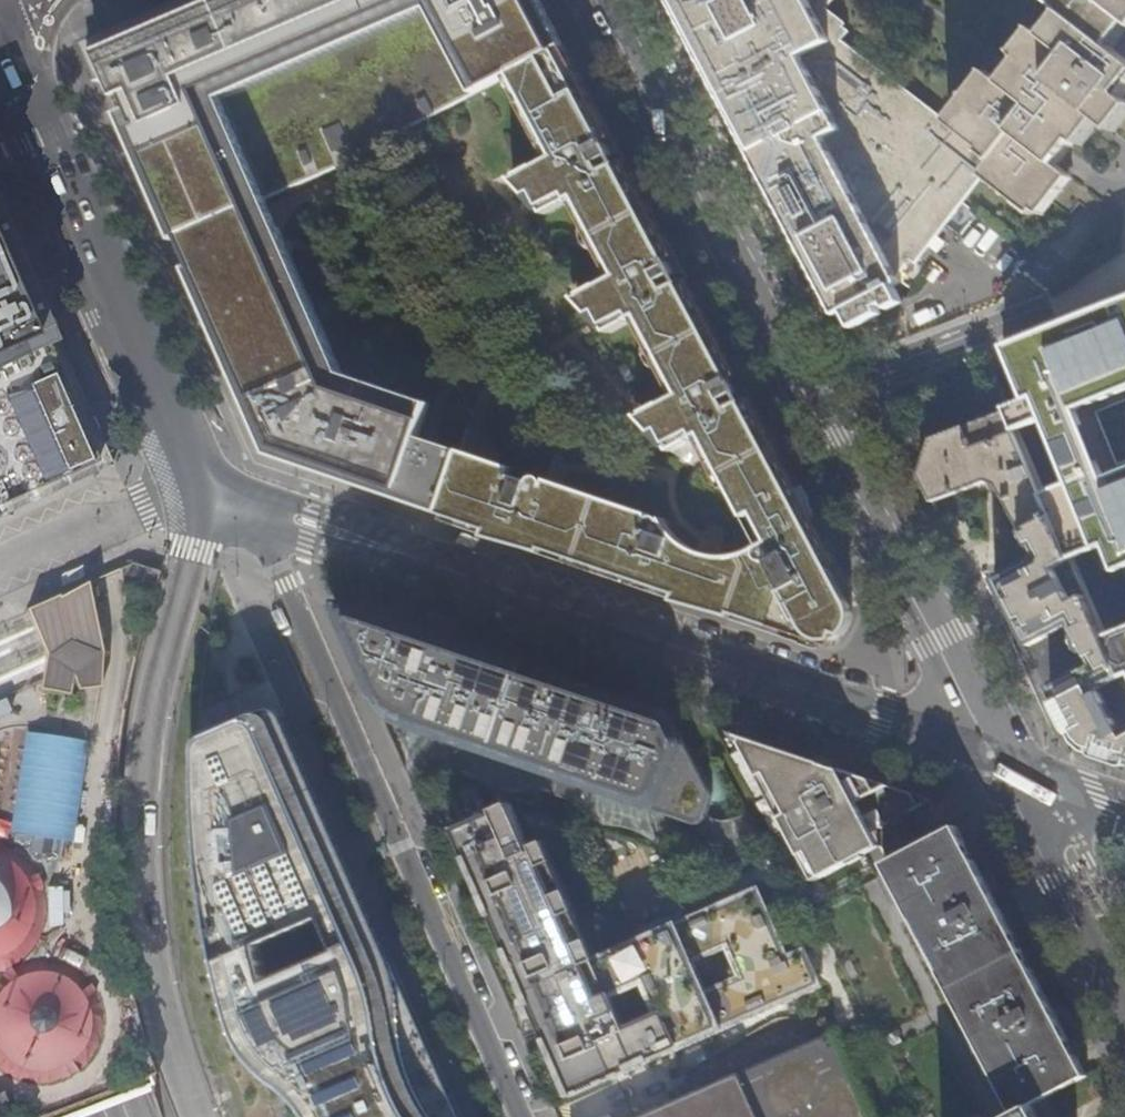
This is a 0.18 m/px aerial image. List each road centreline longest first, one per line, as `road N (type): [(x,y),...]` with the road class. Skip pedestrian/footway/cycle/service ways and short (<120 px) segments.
road 1 (tertiary): [(992,756),(905,572),(608,0)]
road 2 (secondary): [(992,756),(248,500)]
road 3 (residential): [(248,500),(521,1116)]
road 4 (trunk): [(194,1116),(156,994),(141,831),(159,673),(195,550),(204,483)]
road 5 (secondary): [(204,483),(9,31)]
road 6 (trunk): [(108,1116),(0,847)]
road 7 (tertiary): [(992,756),(1124,1009)]
road 8 (secondary): [(992,756),(1124,807)]

